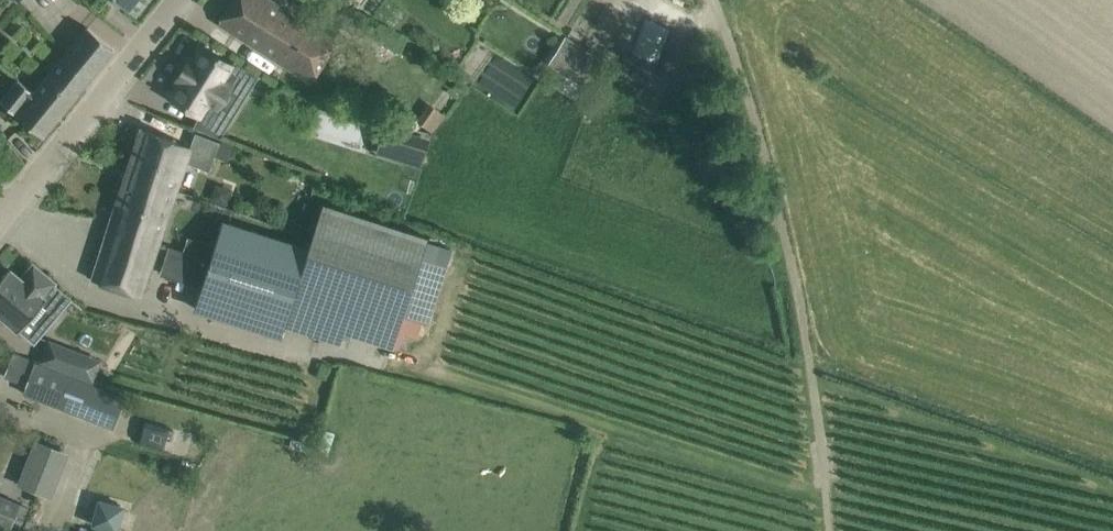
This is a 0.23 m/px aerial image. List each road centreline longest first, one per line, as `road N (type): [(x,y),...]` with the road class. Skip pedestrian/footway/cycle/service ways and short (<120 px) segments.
road 1 (unclassified): [(715,0),(766,157),(813,362),(829,530)]
road 2 (unclassified): [(0,218),(178,0)]

